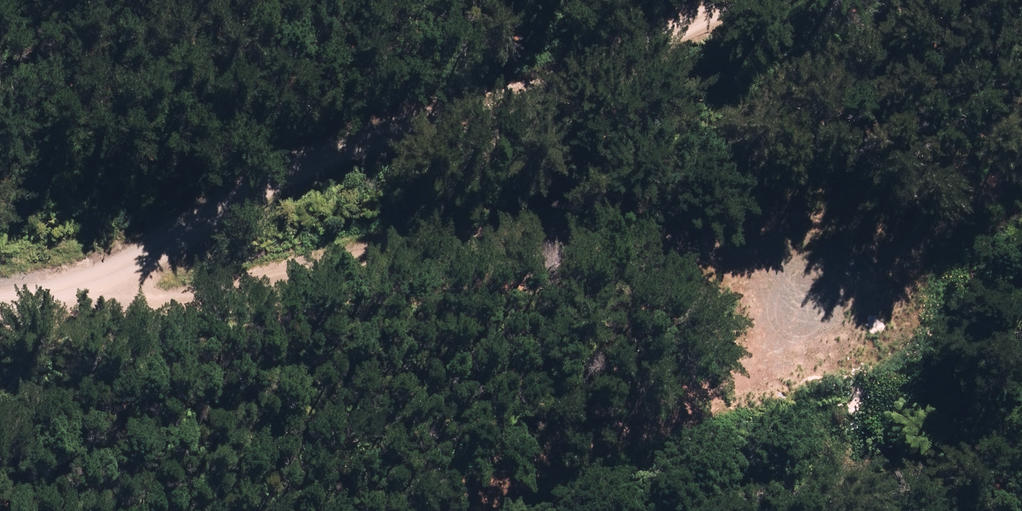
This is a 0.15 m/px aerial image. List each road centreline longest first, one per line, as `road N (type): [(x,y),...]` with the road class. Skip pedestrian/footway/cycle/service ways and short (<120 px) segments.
road 1 (track): [(47,277),(156,303),(440,241),(743,278),(913,258),(1021,184)]
road 2 (track): [(0,288),(47,277),(248,191),(509,118),(623,66),(739,0)]

